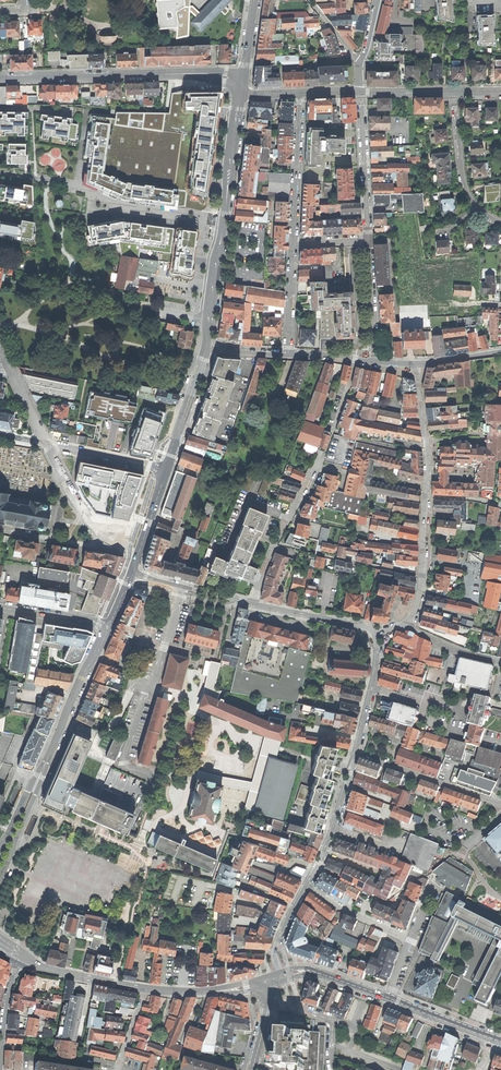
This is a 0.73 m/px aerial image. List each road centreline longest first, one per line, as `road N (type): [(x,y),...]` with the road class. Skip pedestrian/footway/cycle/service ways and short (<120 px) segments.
road 1 (secondary): [(206,348),(240,95)]
road 2 (residential): [(407,363),(418,379),(429,471),(422,577)]
road 3 (unclassified): [(185,73),(0,78)]
road 4 (residential): [(0,435),(167,469)]
road 5 (residential): [(252,604),(271,551),(318,466)]
road 6 (secondary): [(46,763),(109,625)]
road 7 (residential): [(301,92),(293,243)]
road 8 (residential): [(371,238),(360,90)]
road 9 (residential): [(306,884),(356,754)]
road 10 (tertiary): [(147,989),(20,956)]
road 11 (residential): [(377,634),(252,604)]
road 12 (secondary): [(167,469),(206,348)]
road 13 (secondary): [(0,879),(46,763)]
road 14 (residential): [(376,362),(371,238)]
road 15 (residential): [(252,604),(132,573)]
road 16 (residential): [(356,754),(376,671),(377,634)]
road 17 (residential): [(454,90),(462,179),(475,208)]
road 18 (tertiary): [(267,981),(226,990),(147,989)]

